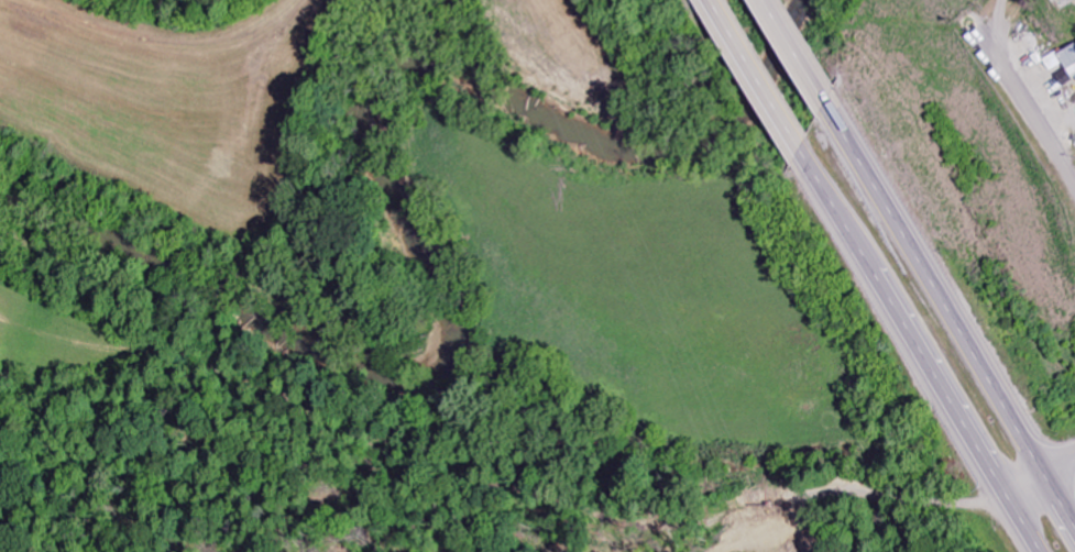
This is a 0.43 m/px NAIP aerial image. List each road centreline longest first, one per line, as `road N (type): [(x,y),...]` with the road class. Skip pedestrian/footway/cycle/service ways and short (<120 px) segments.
road 1 (trunk): [(1074,514),(831,103)]
road 2 (trunk): [(803,151),(1038,551)]
road 3 (residential): [(1074,191),(973,24)]
road 4 (trunk): [(714,0),(803,151)]
road 5 (trunk): [(831,103),(769,0)]

